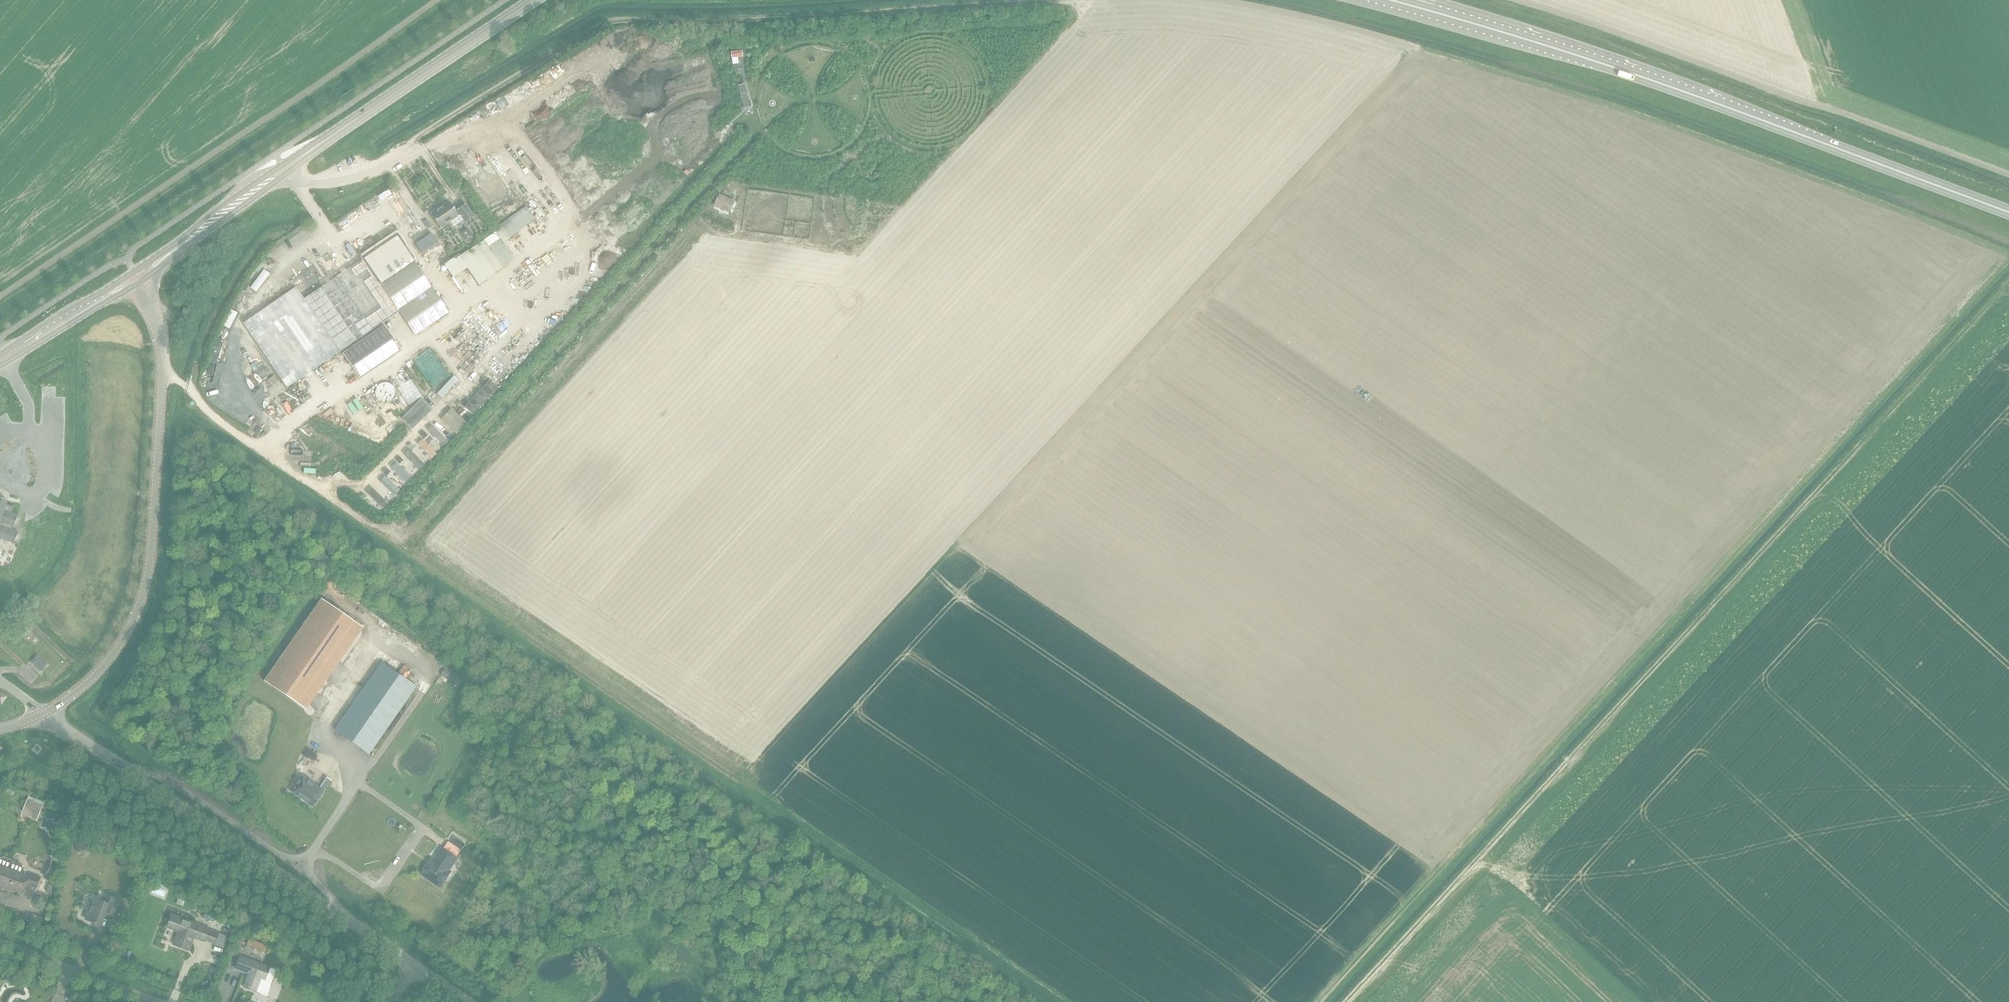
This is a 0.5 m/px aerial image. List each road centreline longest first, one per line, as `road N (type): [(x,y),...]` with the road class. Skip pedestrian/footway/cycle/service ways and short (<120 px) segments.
road 1 (track): [(1831,475),(1346,1001)]
road 2 (trunk): [(1433,11),(1652,79),(2008,212)]
road 3 (track): [(413,152),(421,136),(617,20),(958,0)]
road 4 (track): [(1316,1001),(1688,602)]
road 5 (tertiary): [(134,276),(534,0)]
road 6 (unclassified): [(45,712),(99,674),(146,587),(164,383),(160,332),(134,276)]
road 7 (unclassified): [(146,783),(180,783),(309,866),(337,918)]
road 8 (unclassified): [(337,918),(146,783)]
road 9 (residential): [(157,1001),(0,943)]
road 10 (tertiary): [(0,360),(134,276)]
road 11 (unclassified): [(146,783),(45,712)]

